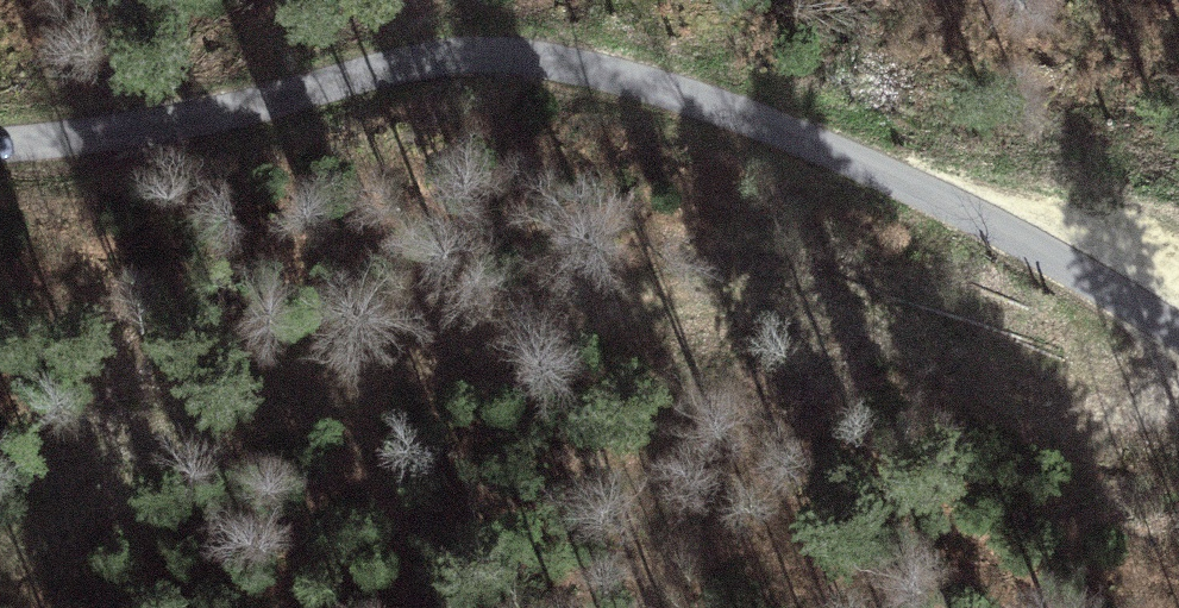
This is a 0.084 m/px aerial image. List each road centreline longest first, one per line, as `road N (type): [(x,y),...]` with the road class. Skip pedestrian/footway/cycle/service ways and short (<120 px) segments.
road 1 (track): [(1178,404),(1113,446),(835,302),(576,315),(157,457),(0,563)]
road 2 (unclassified): [(1178,344),(1006,243),(884,183),(649,92),(517,61),(386,75),(127,137),(0,153)]

